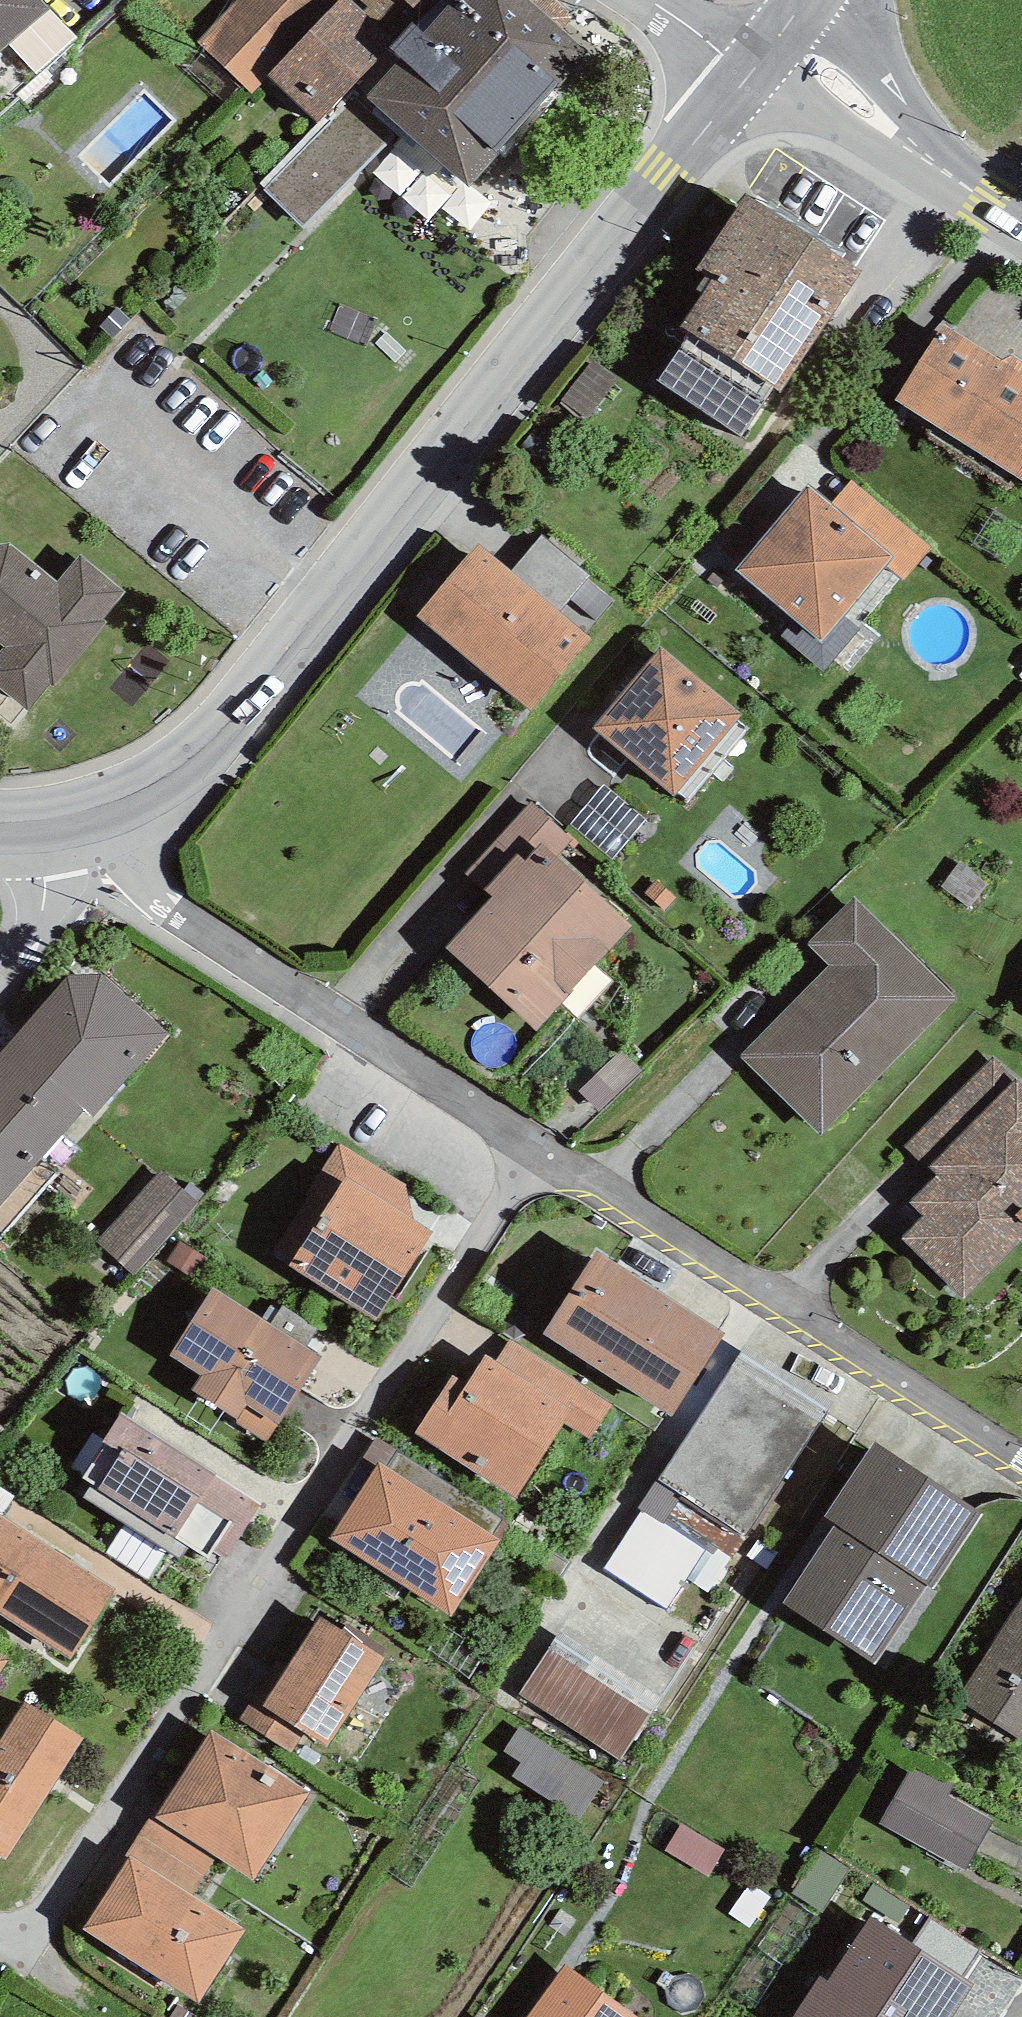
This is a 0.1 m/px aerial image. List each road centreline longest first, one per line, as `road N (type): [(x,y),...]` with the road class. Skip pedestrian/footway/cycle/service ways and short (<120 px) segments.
road 1 (residential): [(533,1145),(36,1905),(0,1922)]
road 2 (tertiary): [(694,151),(212,739),(149,784),(65,817)]
road 3 (residential): [(533,1145),(1021,1457)]
road 4 (residential): [(65,817),(129,853),(172,908),(533,1145)]
road 5 (residential): [(694,151),(908,285),(975,193)]
road 6 (tertiary): [(765,56),(805,57),(975,193)]
road 7 (residential): [(975,193),(999,166),(912,68),(896,0)]
road 8 (residential): [(65,817),(44,876),(41,913),(0,971)]
road 9 (residential): [(0,1932),(128,2016)]
road 10 (residential): [(673,15),(694,151)]

